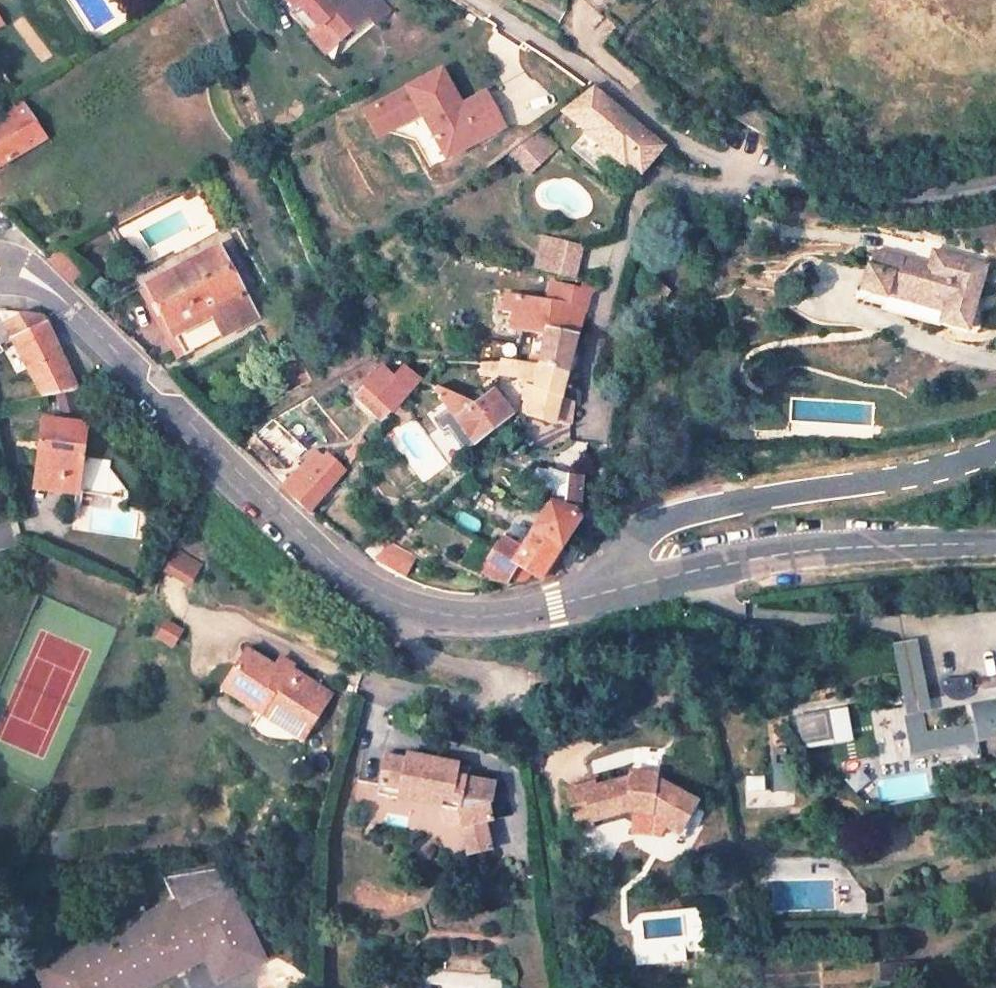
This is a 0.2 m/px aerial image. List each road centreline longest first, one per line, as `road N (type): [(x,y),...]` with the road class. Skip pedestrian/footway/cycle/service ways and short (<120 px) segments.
road 1 (tertiary): [(594,597),(487,618),(399,605),(351,579),(71,305),(21,273),(0,270)]
road 2 (tertiary): [(995,446),(943,469),(705,507),(634,537),(594,597)]
road 3 (tertiary): [(594,597),(813,549),(995,542)]
road 4 (residential): [(740,171),(723,193),(656,181),(637,195),(585,371),(589,440)]
road 5 (residential): [(480,0),(692,154),(740,171)]
road 6 (residential): [(740,171),(822,191),(925,196),(995,182)]

